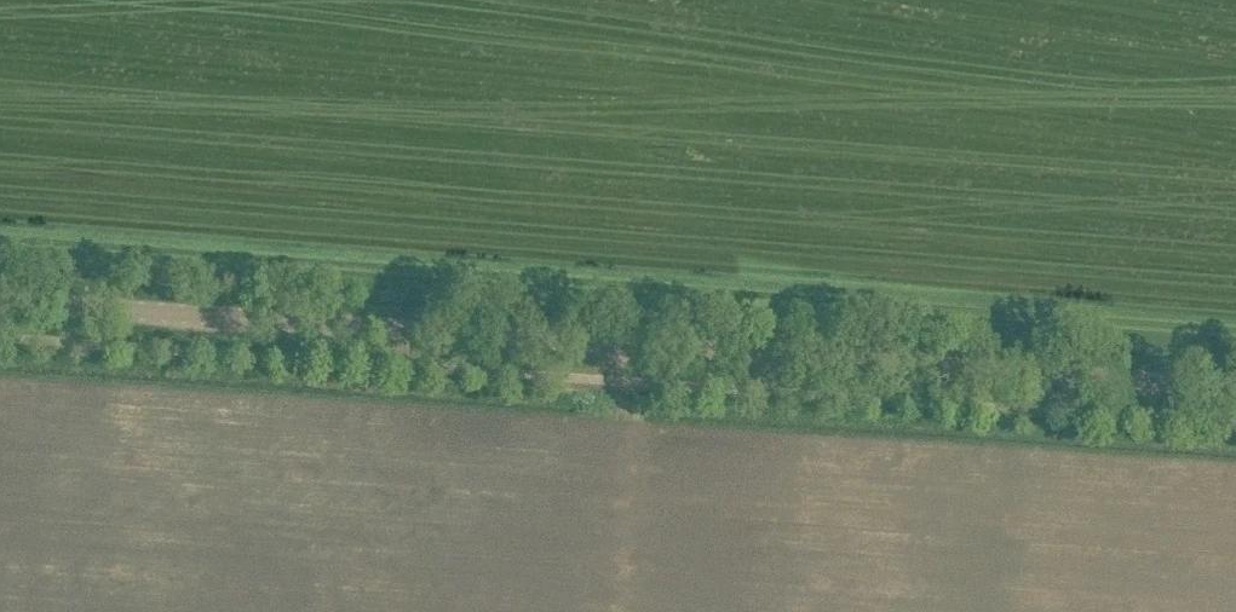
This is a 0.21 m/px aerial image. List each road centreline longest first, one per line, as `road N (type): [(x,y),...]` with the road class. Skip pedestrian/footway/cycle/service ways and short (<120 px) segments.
road 1 (tertiary): [(1235,397),(0,312)]

